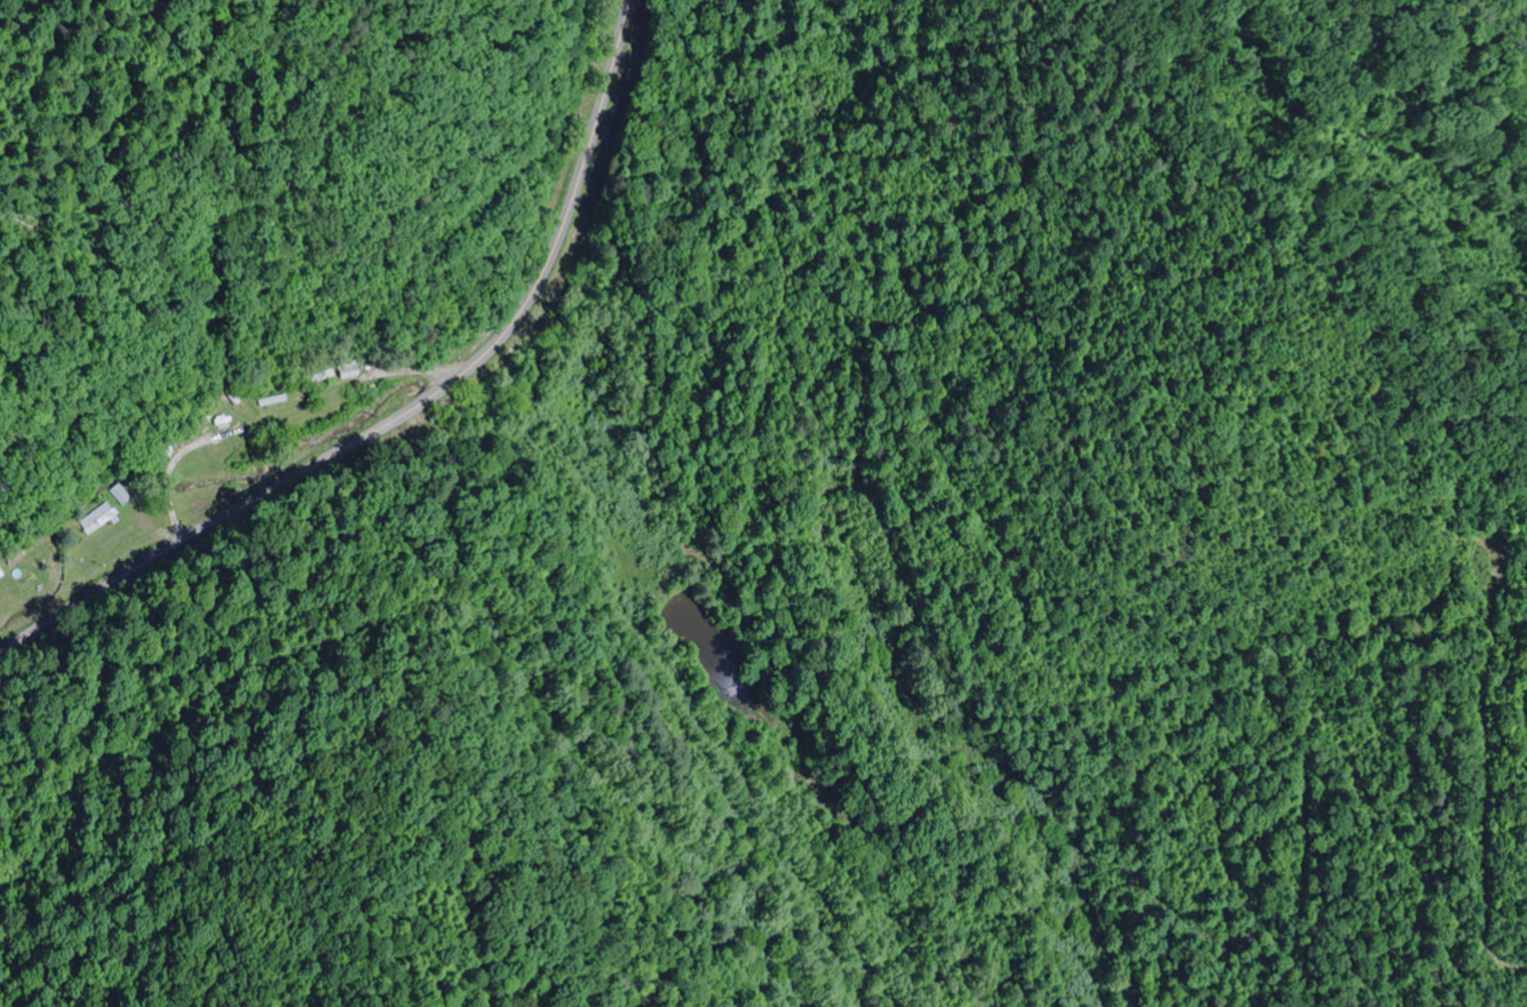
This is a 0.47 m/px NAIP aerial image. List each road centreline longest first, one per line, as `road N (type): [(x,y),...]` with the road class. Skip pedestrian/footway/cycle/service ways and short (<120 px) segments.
road 1 (secondary): [(0,656),(138,567),(400,419),(486,352),(519,313),(560,229),(629,0)]

